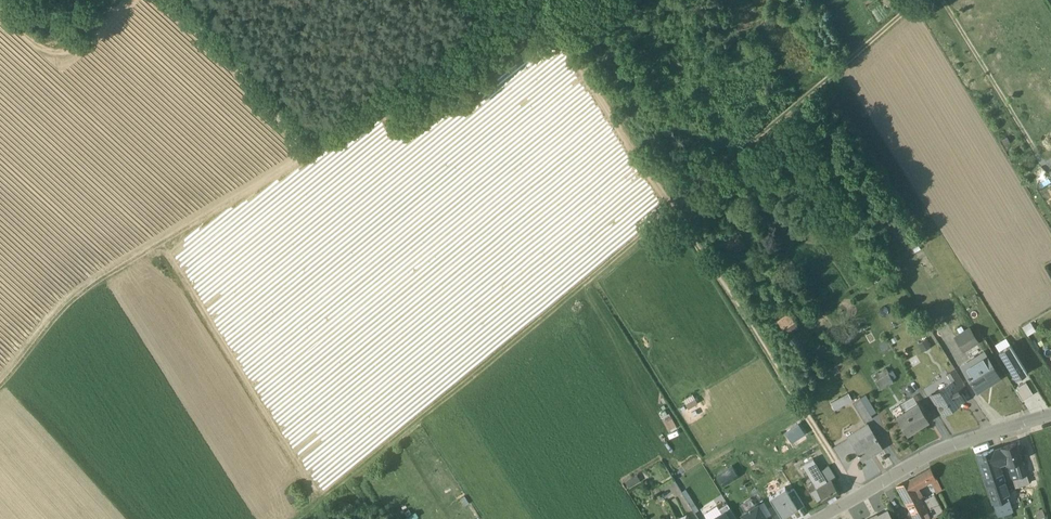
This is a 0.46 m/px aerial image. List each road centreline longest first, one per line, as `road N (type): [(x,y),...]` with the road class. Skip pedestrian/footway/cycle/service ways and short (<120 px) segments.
road 1 (track): [(857,506),(679,218),(939,0)]
road 2 (track): [(679,218),(301,518)]
road 3 (track): [(302,153),(80,302),(0,388)]
road 4 (track): [(513,0),(363,116),(302,153)]
road 5 (track): [(679,218),(542,0)]
road 6 (unclassified): [(833,518),(922,468),(1050,423)]
road 7 (track): [(302,153),(284,161),(164,0)]
road 8 (track): [(130,0),(97,44),(73,57),(48,51),(0,10)]

